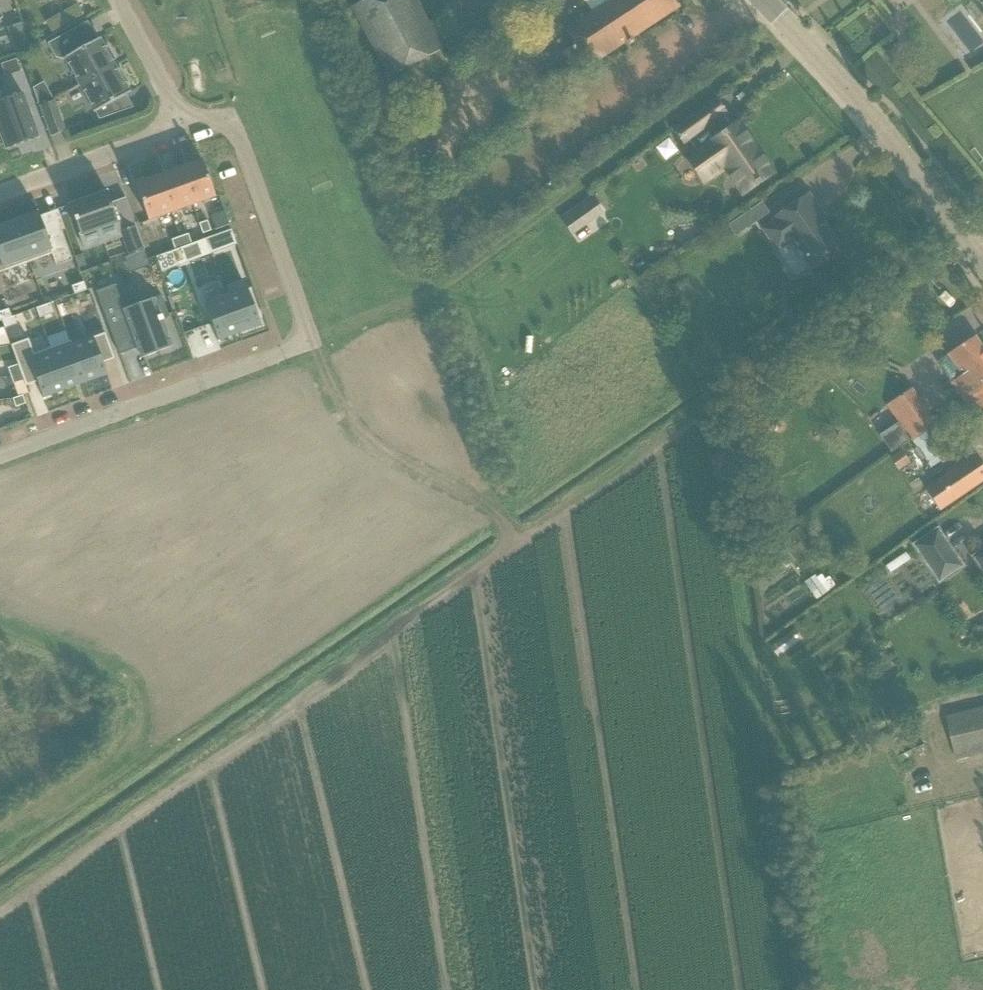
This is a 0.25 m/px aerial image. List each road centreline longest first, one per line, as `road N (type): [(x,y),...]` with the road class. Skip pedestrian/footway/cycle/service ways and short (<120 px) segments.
road 1 (residential): [(186,127),(207,119),(235,131),(311,339),(0,456)]
road 2 (tertiary): [(982,266),(853,95),(760,0)]
road 3 (residential): [(186,127),(0,191)]
road 4 (unclassified): [(121,0),(186,127)]

